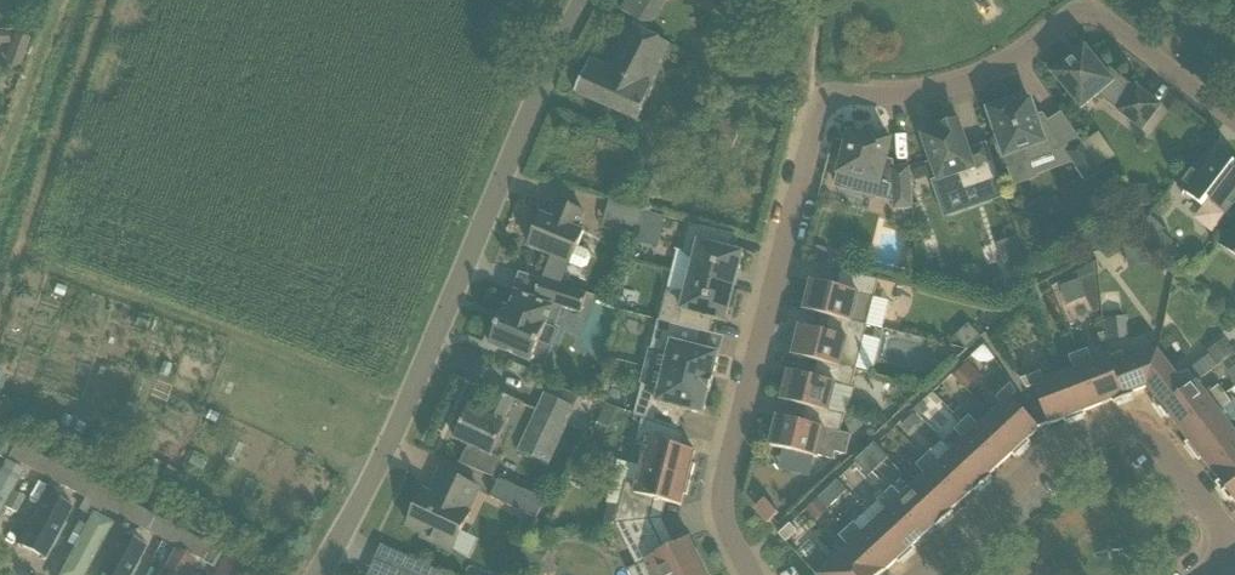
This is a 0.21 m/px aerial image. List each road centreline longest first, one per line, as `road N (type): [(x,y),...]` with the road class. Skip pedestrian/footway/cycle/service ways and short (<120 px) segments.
road 1 (residential): [(1234,120),(1092,11),(1064,20),(1028,54),(966,84),(894,96),(842,93),(818,105),(725,475),(722,518),(753,574)]
road 2 (residential): [(321,574),(585,0)]
road 3 (residential): [(915,574),(1059,447),(1129,425),(1150,434),(1234,546)]

